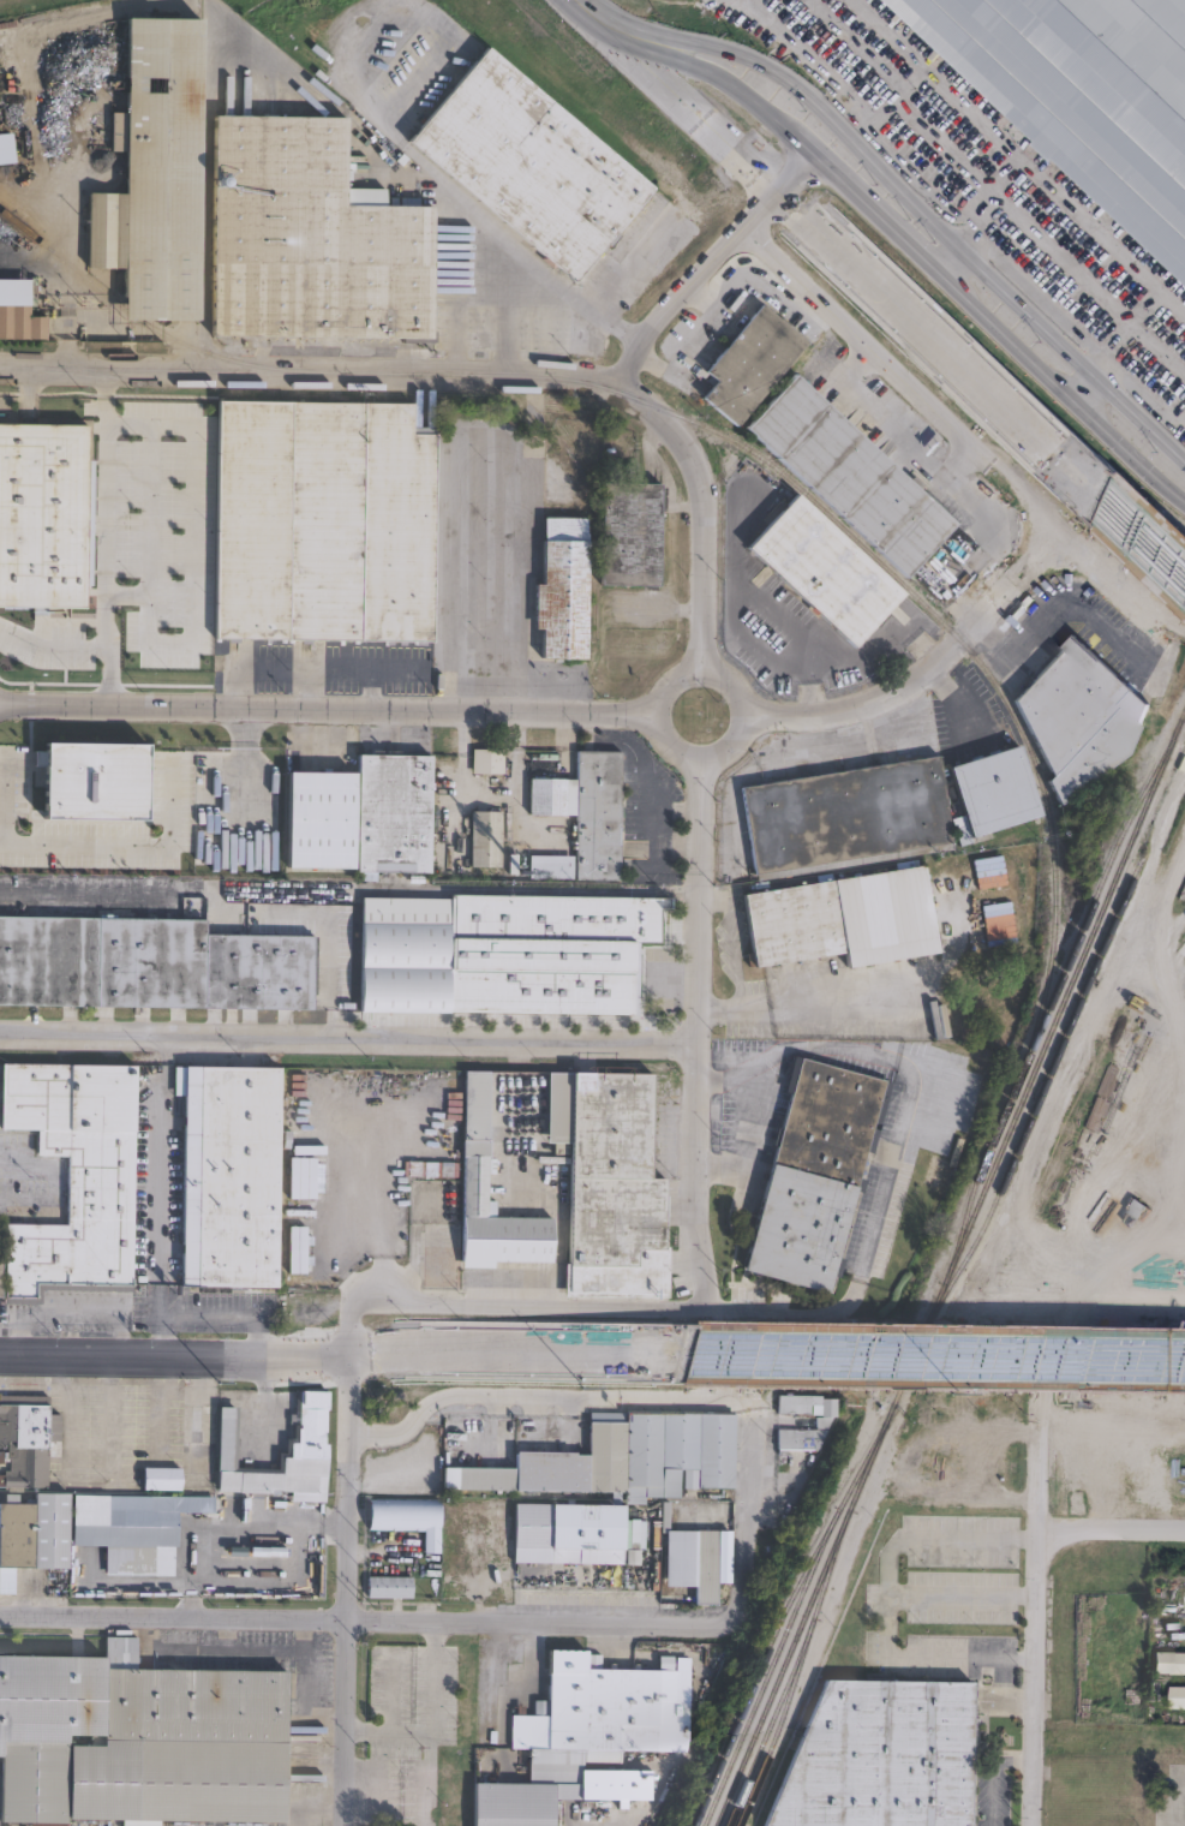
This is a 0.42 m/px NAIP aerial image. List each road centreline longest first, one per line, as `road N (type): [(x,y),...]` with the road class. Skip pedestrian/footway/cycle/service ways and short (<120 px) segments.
road 1 (residential): [(740,1607),(718,1623),(0,1613)]
road 2 (primary): [(586,13),(1102,499)]
road 3 (residential): [(696,1040),(0,1035)]
road 4 (residential): [(657,413),(611,371),(535,377),(0,367)]
road 5 (residential): [(654,714),(0,697)]
road 6 (residential): [(707,1308),(696,1255),(702,759)]
road 7 (secondary): [(692,1357),(1184,1358)]
road 8 (residential): [(349,1354),(344,1825)]
road 9 (secondary): [(255,1356),(692,1357)]
road 10 (residential): [(1007,592),(884,700),(844,711),(744,715)]
road 11 (residential): [(1040,1530),(1036,1825)]
road 12 (residential): [(716,756),(742,728),(742,702),(726,679),(687,672),(657,699),(657,728),(675,752),(716,756)]
road 13 (residential): [(700,670),(704,512),(693,463),(657,413)]
road 14 (secondary): [(0,1355),(255,1356)]
road 15 (residential): [(750,1396),(740,1607)]
road 16 (residential): [(1184,1530),(1040,1530)]

